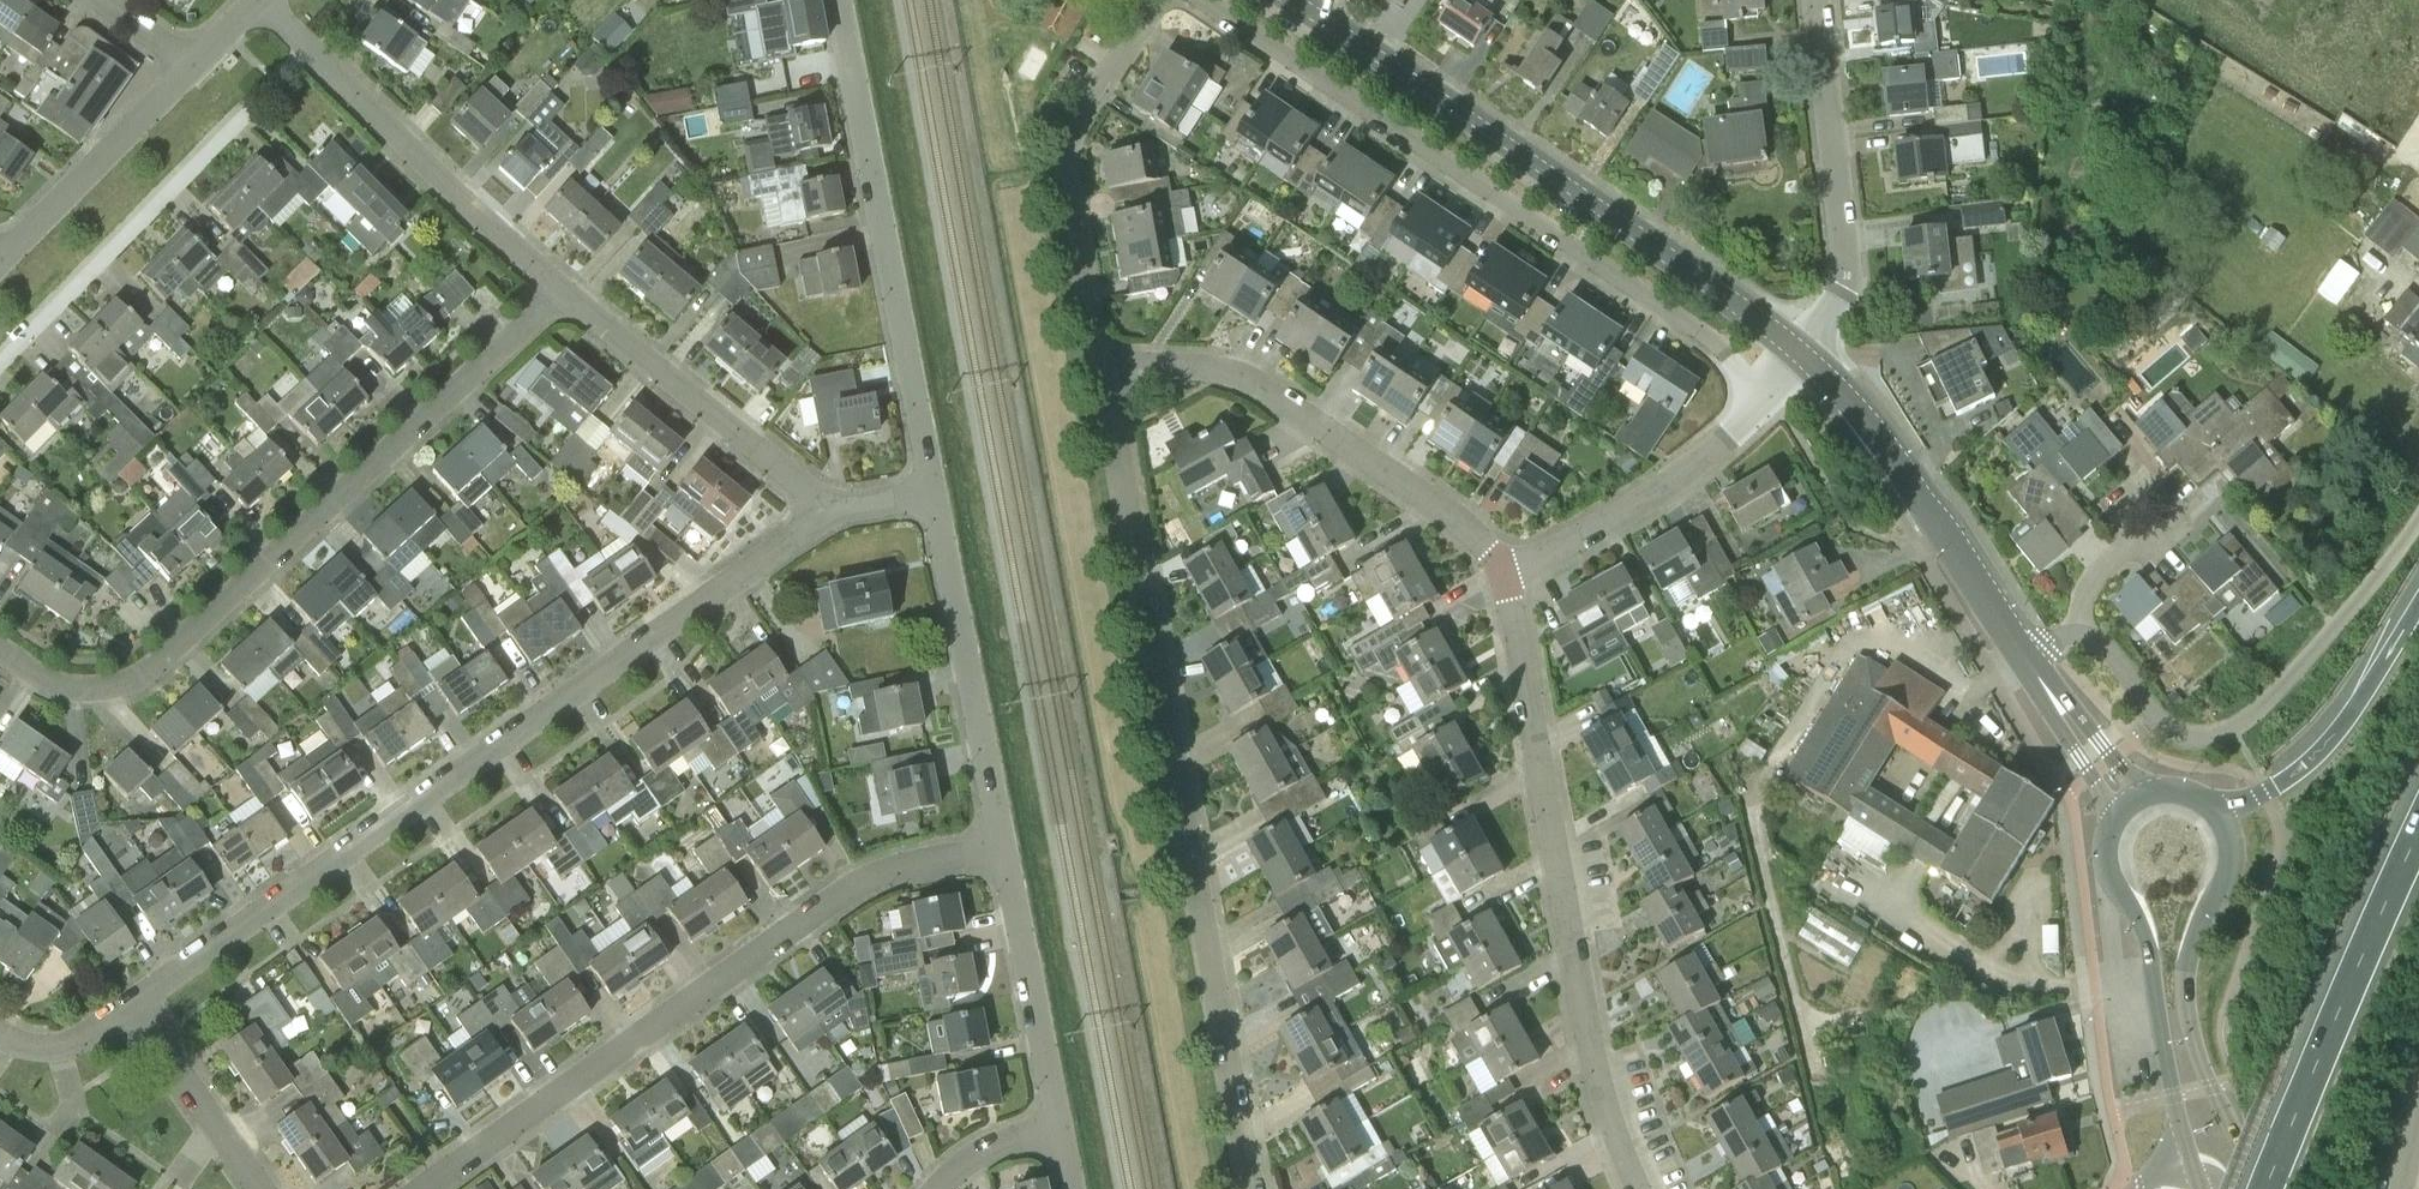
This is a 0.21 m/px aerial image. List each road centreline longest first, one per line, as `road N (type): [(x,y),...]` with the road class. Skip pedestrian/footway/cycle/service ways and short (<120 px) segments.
road 1 (residential): [(135,1005),(826,514)]
road 2 (residential): [(1251,1188),(1098,367)]
road 3 (residential): [(562,289),(158,666),(111,691),(51,684),(0,648)]
road 4 (residential): [(1768,396),(1701,334),(1202,0)]
road 5 (residential): [(427,1188),(871,875),(1006,848)]
road 6 (residential): [(1641,1188),(1595,1063),(1510,571)]
road 7 (secondary): [(1801,352),(1293,0)]
road 8 (residential): [(838,0),(935,495)]
road 9 (residential): [(2077,635),(2109,652),(2167,726),(2195,736),(2230,730),(2349,608),(2418,507)]
road 10 (residential): [(1510,571),(1491,548),(1264,387),(1215,368),(1157,361),(1098,367)]
road 11 (residential): [(562,289),(257,3)]
road 12 (secondary): [(2130,806),(2109,832),(2104,859),(2145,939),(2194,1188)]
road 13 (secondary): [(2258,1188),(2207,1072),(2189,1002),(2196,942),(2233,867),(2222,813)]
road 14 (residential): [(1157,0),(1074,119),(1063,149),(1098,367)]
road 15 (motorway): [(2418,831),(2264,1188)]
road 16 (secondary): [(2025,656),(1907,468),(1801,352)]
road 17 (residential): [(1801,352),(1833,303),(1846,256),(1816,0)]
road 18 (residential): [(1006,848),(935,495)]
road 19 (residential): [(826,514),(801,481),(562,289)]
road 20 (residential): [(1510,571),(1620,514),(1690,467),(1768,396)]
road 21 (motorway): [(2418,606),(2341,731),(2261,797),(2222,813)]
road 22 (residential): [(1058,1124),(1006,848)]
road 23 (residential): [(0,256),(193,64)]
road 24 (residential): [(264,1188),(135,1005)]
road 25 (secondary): [(2130,806),(2025,656)]
road 26 (residential): [(2077,635),(2098,570),(2155,506)]
road 27 (residential): [(0,1032),(60,1046),(135,1005)]
road 28 (residential): [(940,1188),(992,1141),(1058,1124)]

